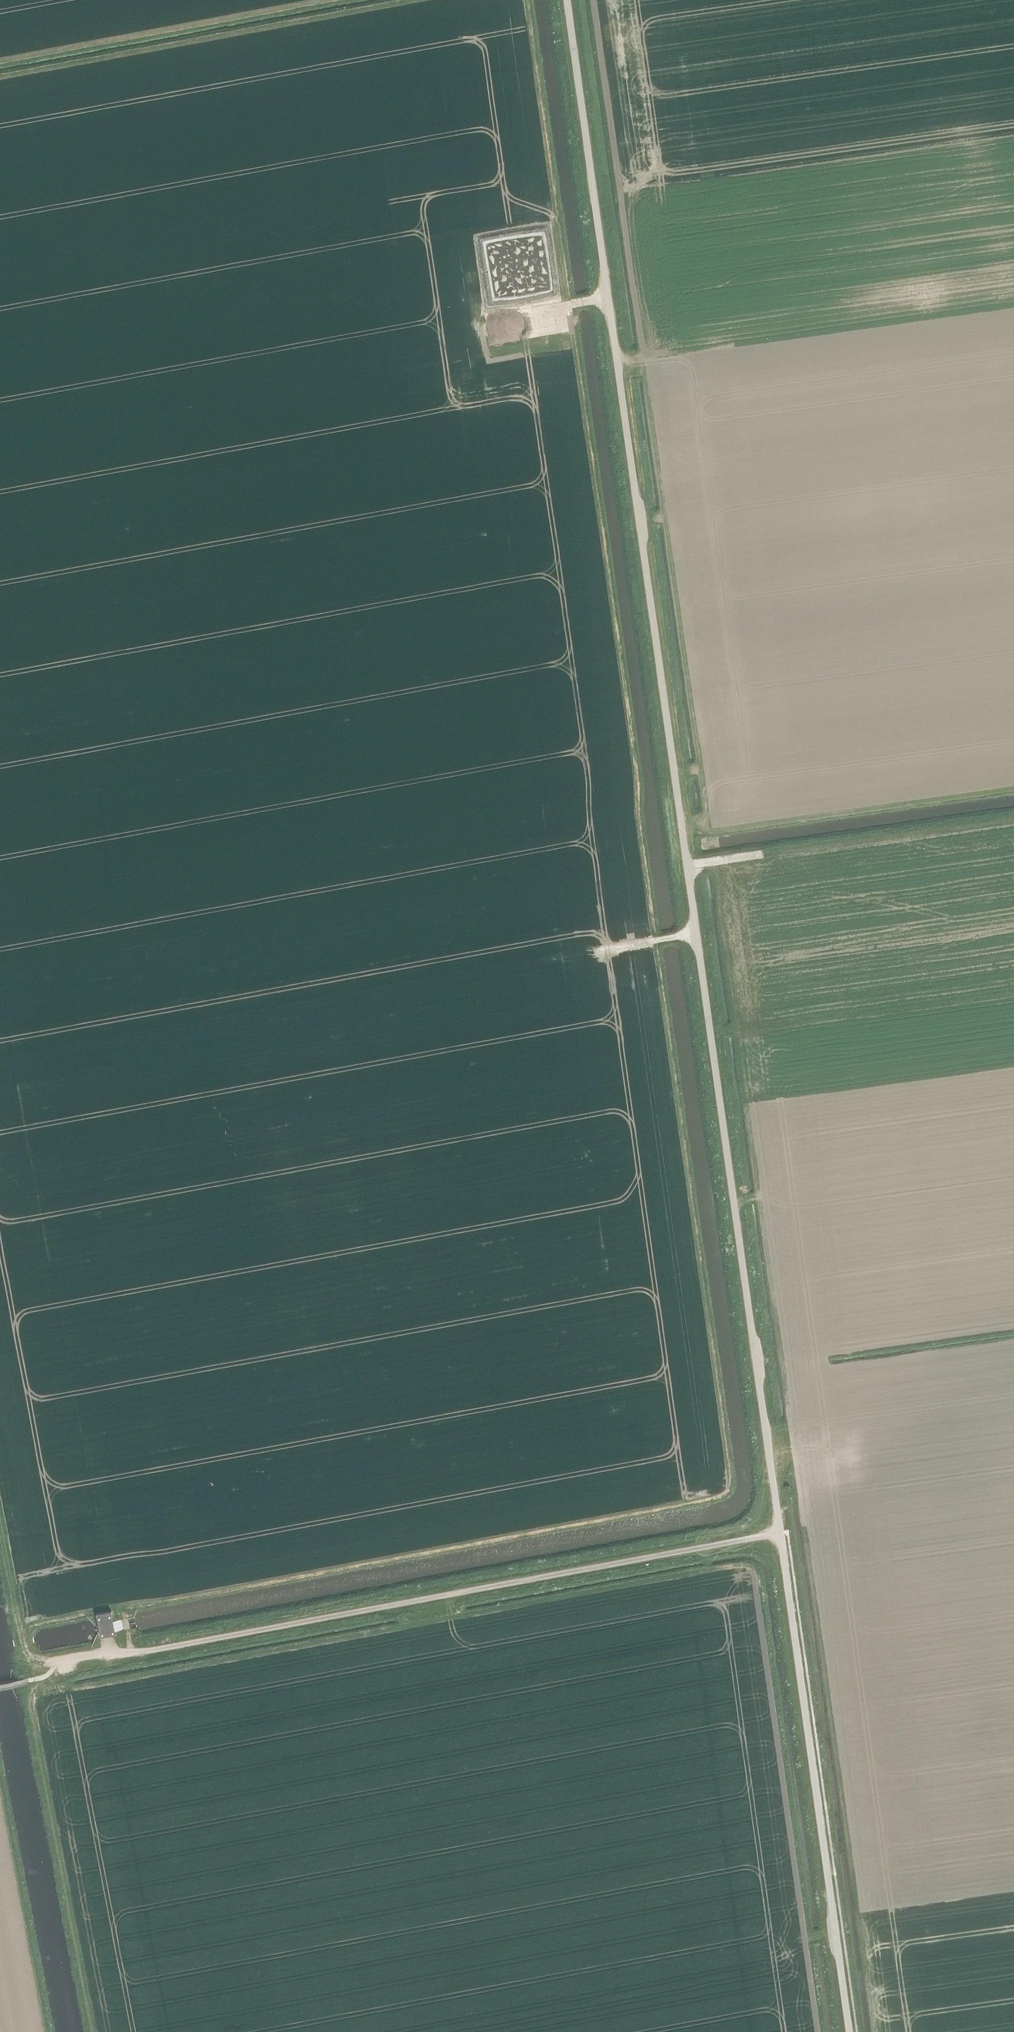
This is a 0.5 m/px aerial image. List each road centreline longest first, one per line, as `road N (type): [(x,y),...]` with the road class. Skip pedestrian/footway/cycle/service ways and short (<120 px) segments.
road 1 (unclassified): [(779,1535),(565,0)]
road 2 (unclassified): [(43,1666),(779,1535)]
road 3 (unclassified): [(847,2031),(779,1535)]

